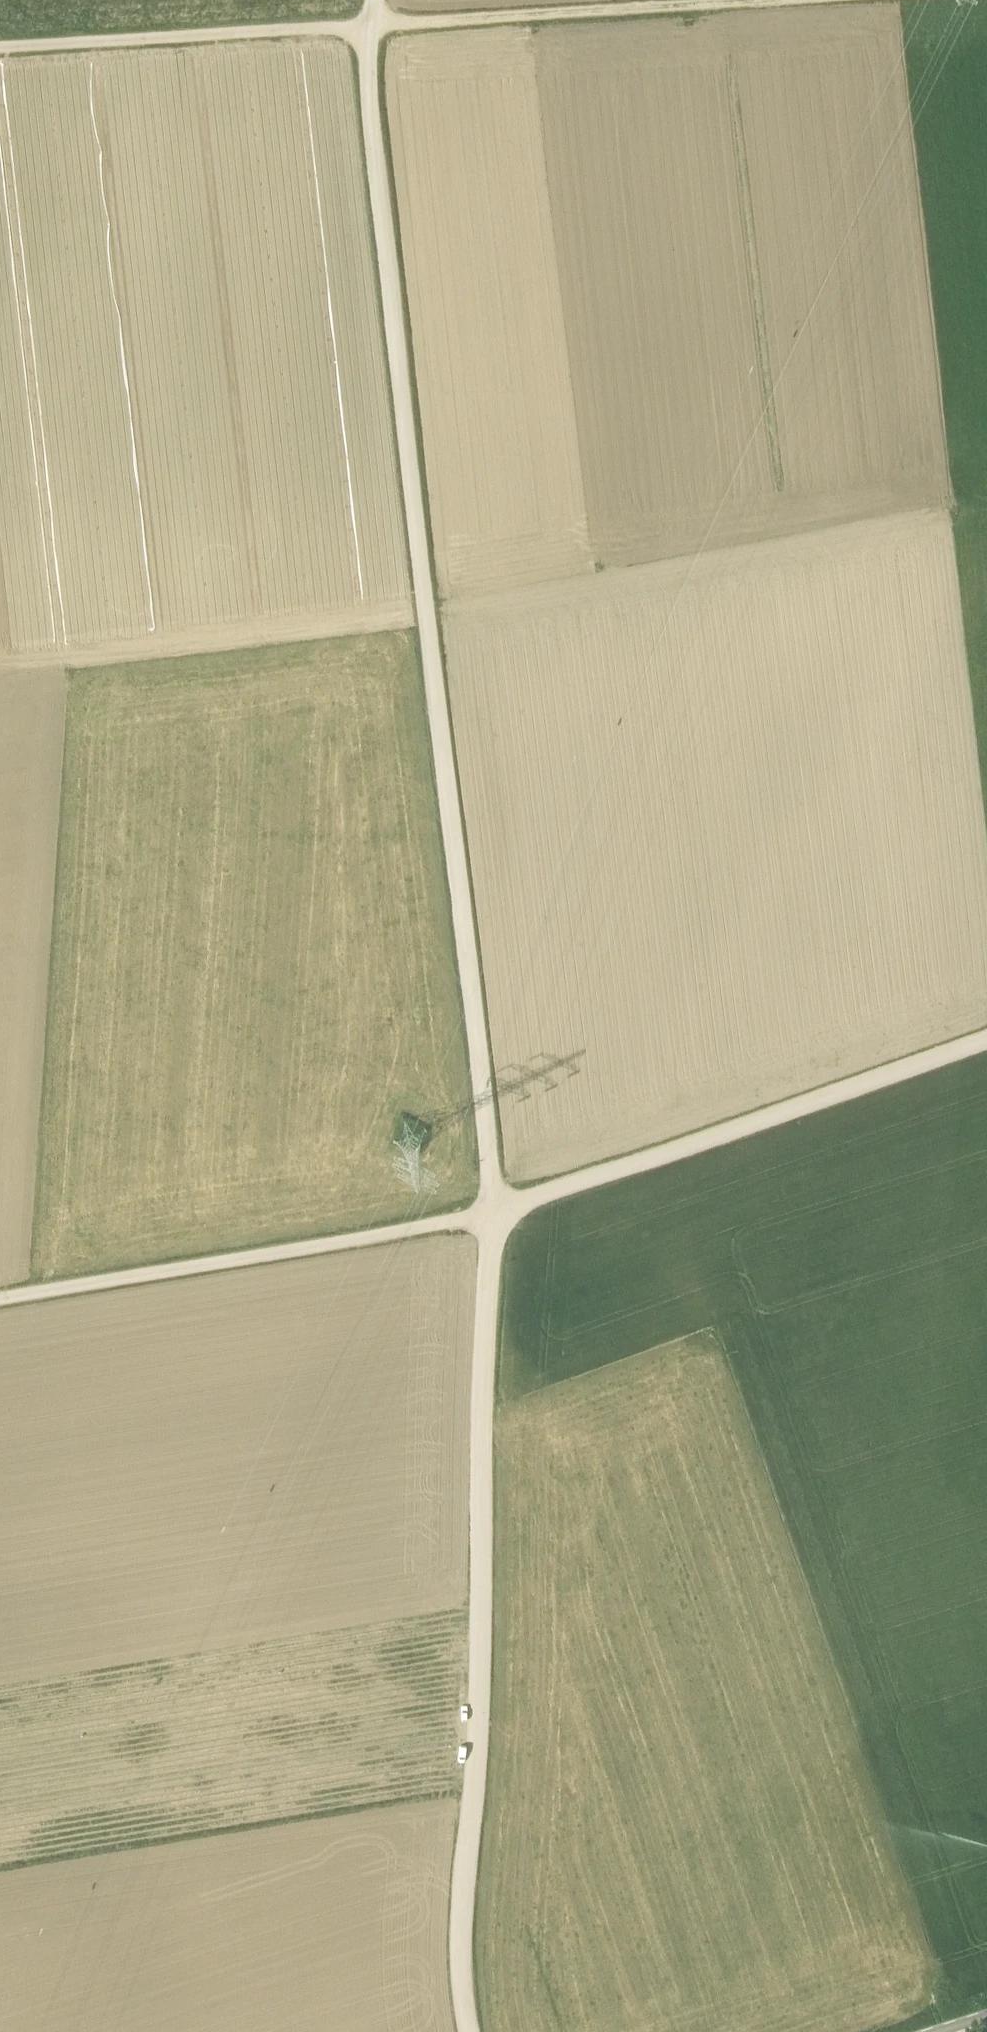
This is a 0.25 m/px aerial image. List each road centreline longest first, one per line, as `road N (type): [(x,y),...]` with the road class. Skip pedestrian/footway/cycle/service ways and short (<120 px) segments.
road 1 (track): [(369,26),(378,179),(496,1213),(464,1930),(469,2031)]
road 2 (track): [(986,1038),(496,1213)]
road 3 (track): [(0,1297),(496,1213)]
road 4 (track): [(369,26),(846,0)]
road 5 (track): [(369,26),(0,50)]

